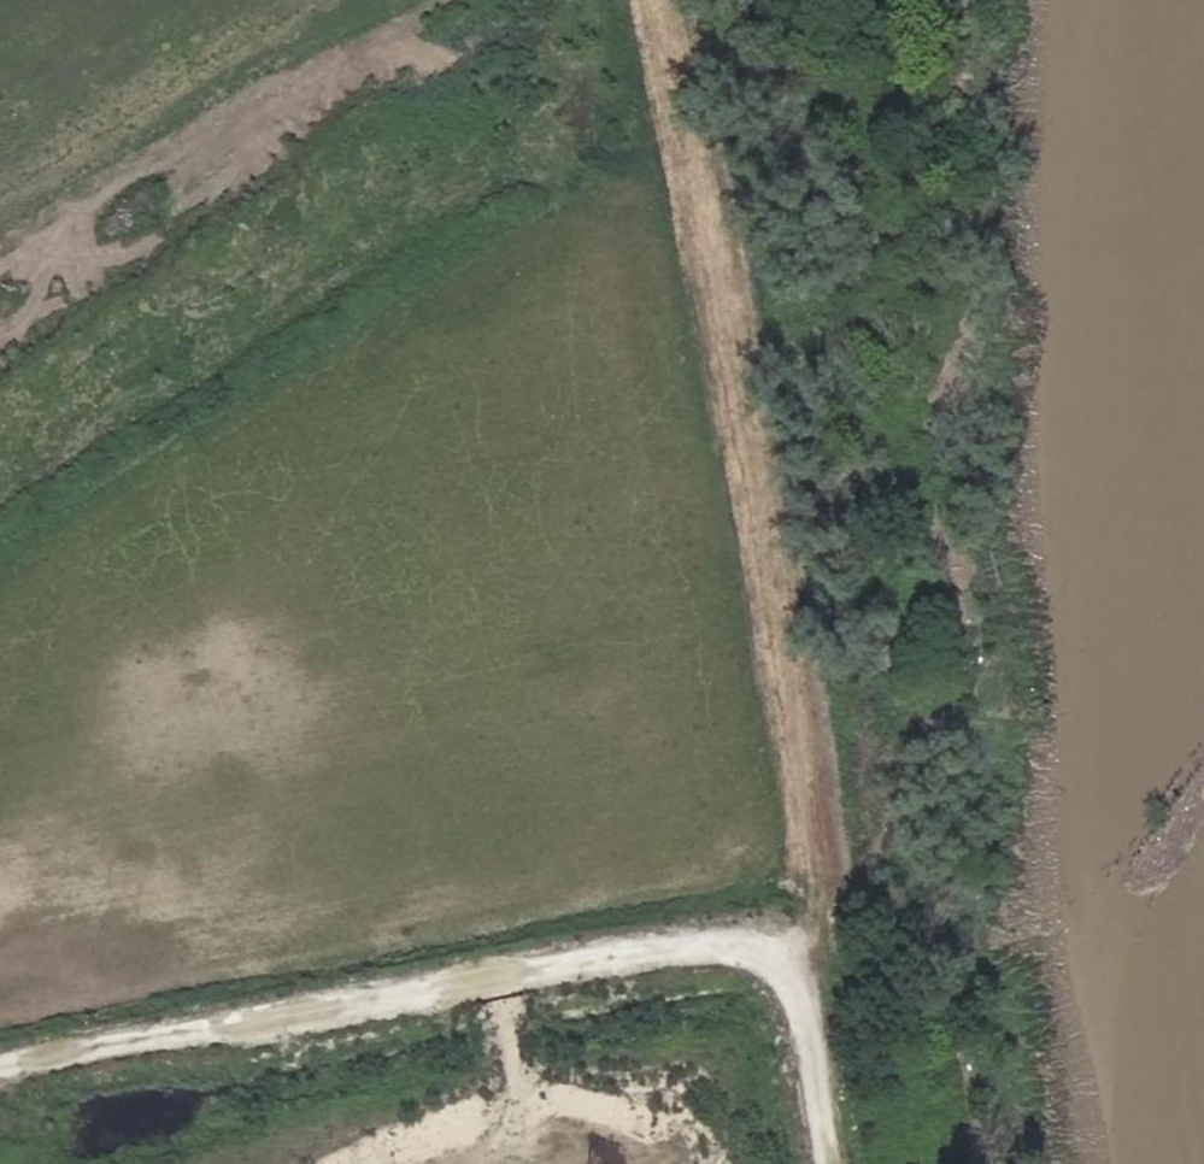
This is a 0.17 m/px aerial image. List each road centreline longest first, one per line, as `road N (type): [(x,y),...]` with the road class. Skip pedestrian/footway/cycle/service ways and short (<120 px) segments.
road 1 (track): [(830,1163),(799,998),(761,954),(731,948),(668,947),(0,1069)]

